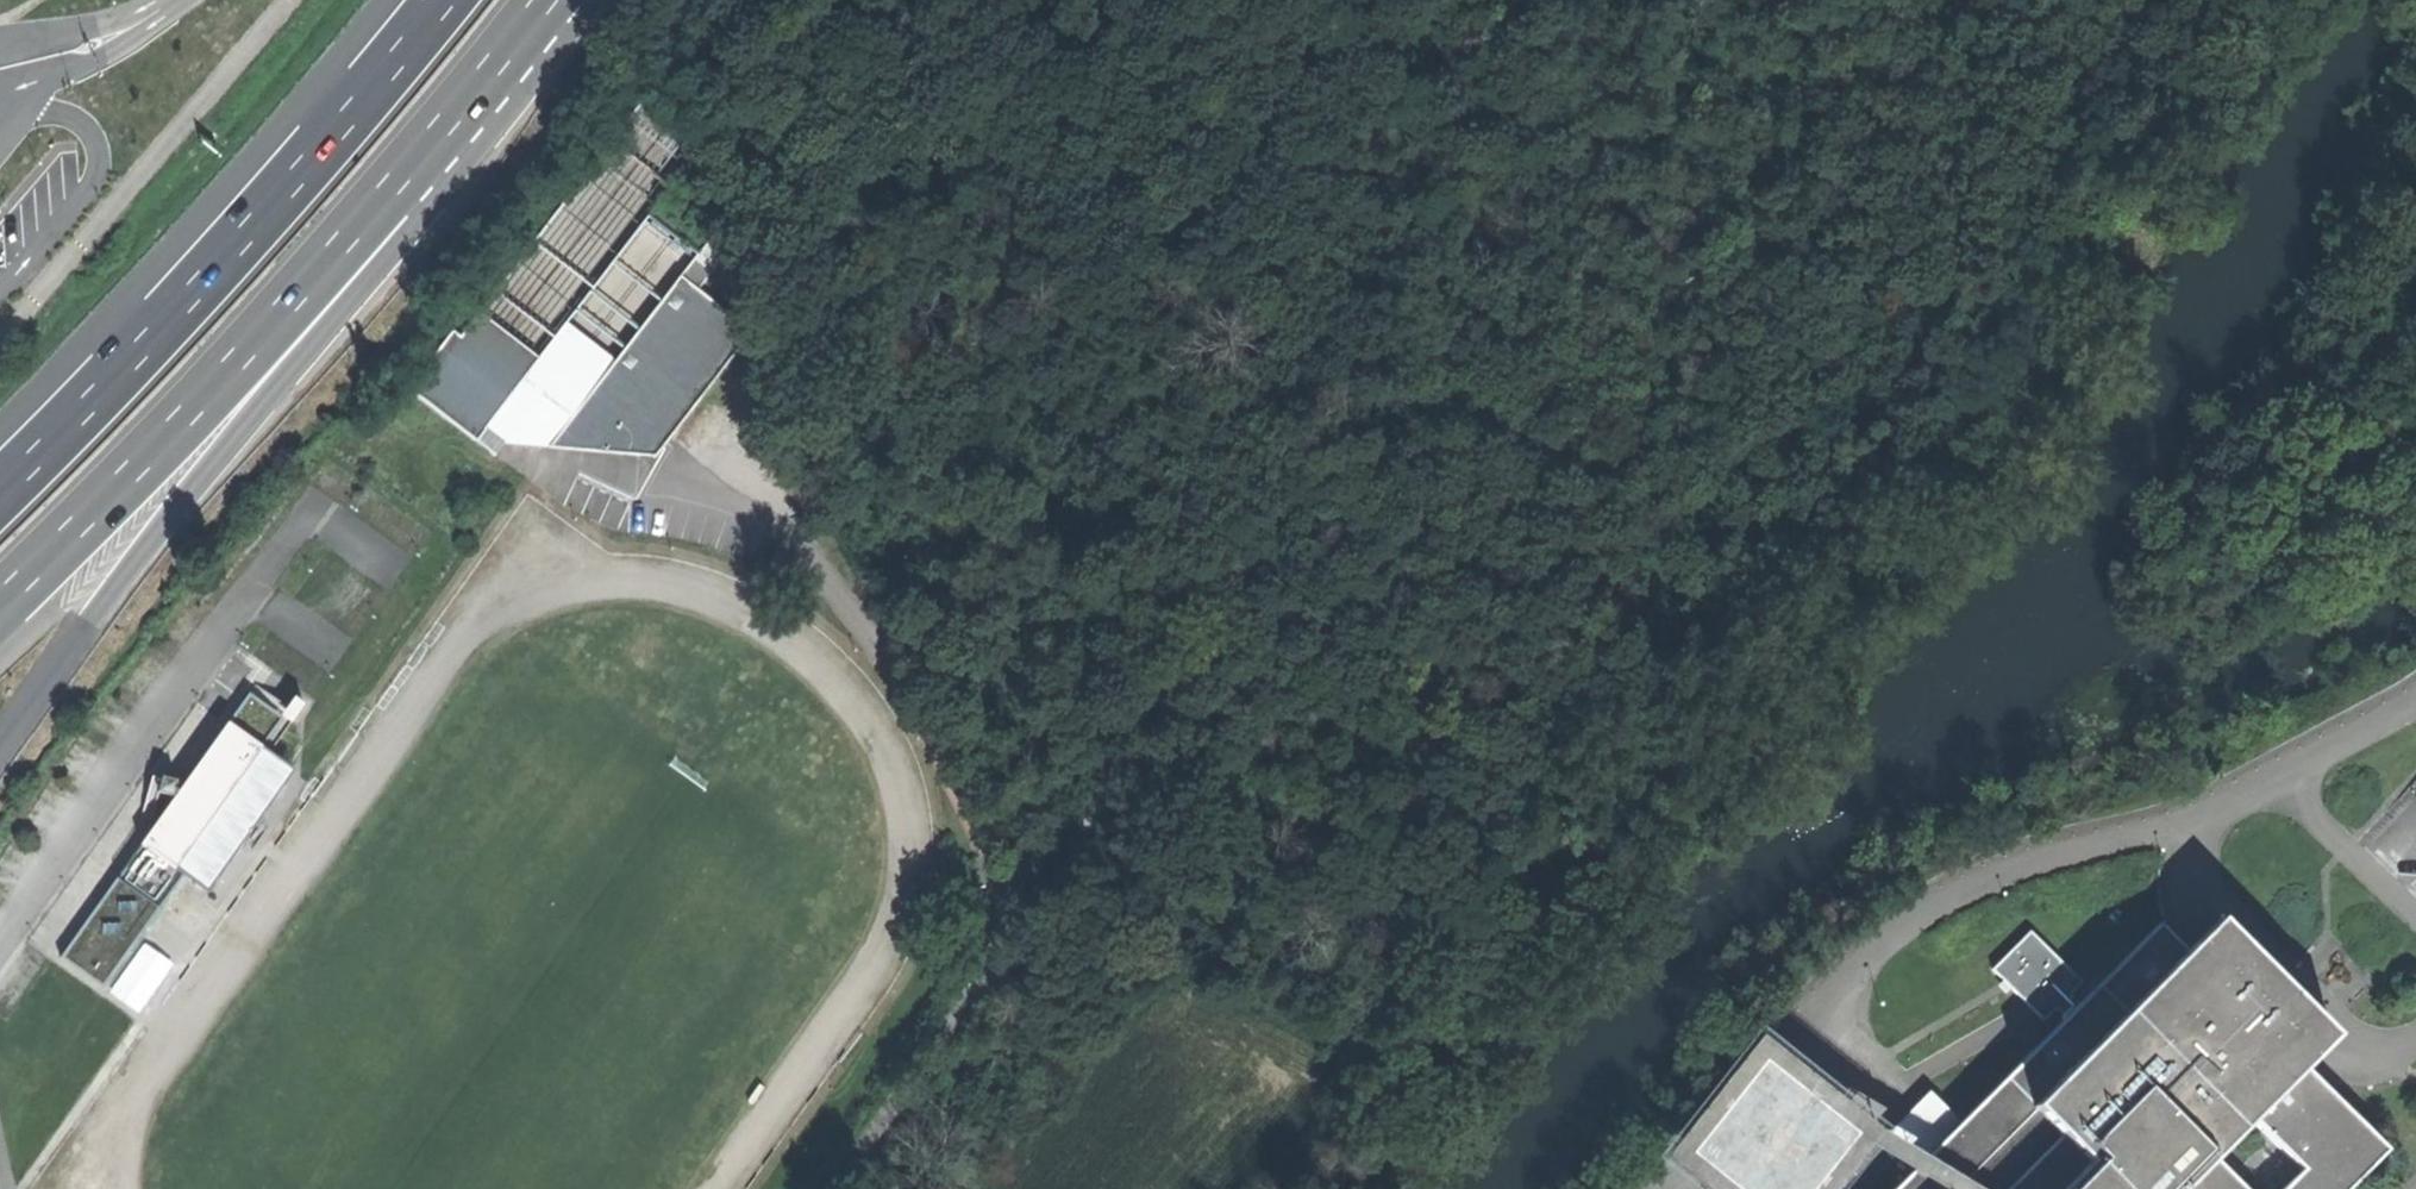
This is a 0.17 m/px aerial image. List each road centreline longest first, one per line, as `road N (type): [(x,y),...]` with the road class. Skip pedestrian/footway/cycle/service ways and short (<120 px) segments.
road 1 (trunk): [(0,752),(162,527),(383,261),(430,147)]
road 2 (trunk): [(441,0),(127,364),(0,491)]
road 3 (trunk): [(0,598),(180,420),(430,147)]
road 4 (track): [(1000,897),(948,748),(907,669),(859,608),(794,544),(641,499)]
road 5 (track): [(841,1188),(993,959),(1000,897)]
road 6 (trunk): [(430,147),(541,0)]

